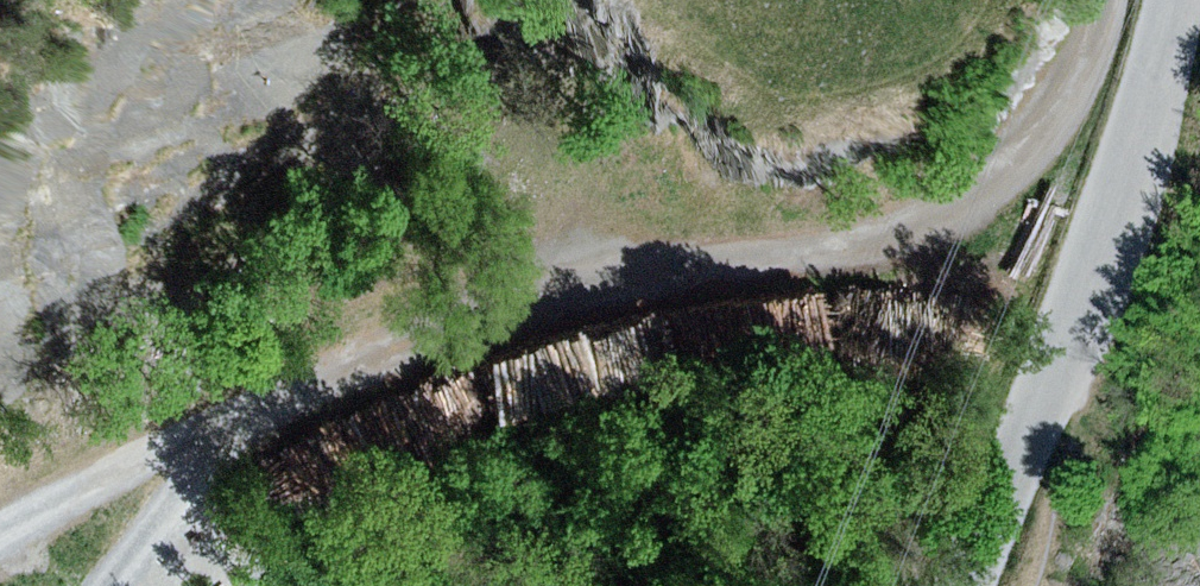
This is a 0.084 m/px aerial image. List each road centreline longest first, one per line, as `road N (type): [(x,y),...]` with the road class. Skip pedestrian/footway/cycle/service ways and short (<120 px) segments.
road 1 (track): [(120,585),(228,422),(350,365),(503,310),(668,269),(865,240),(925,221),(982,188),(1059,118),(1111,0)]
road 2 (unclassified): [(965,585),(1122,194),(1173,0)]
road 3 (track): [(228,422),(79,494),(0,545)]

